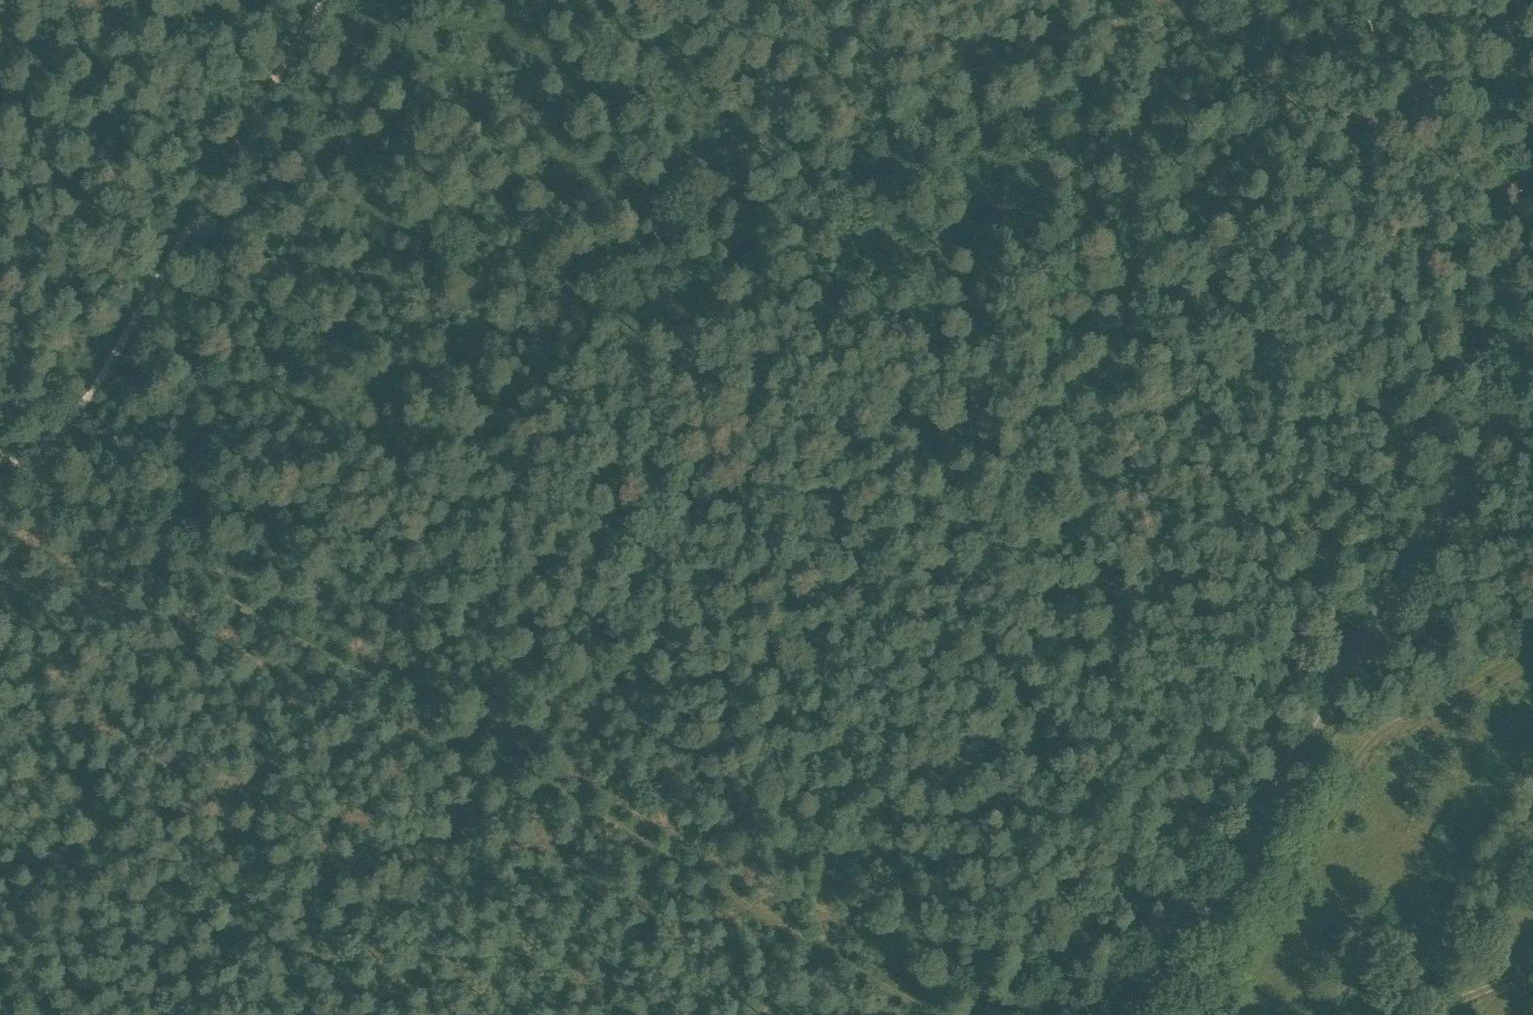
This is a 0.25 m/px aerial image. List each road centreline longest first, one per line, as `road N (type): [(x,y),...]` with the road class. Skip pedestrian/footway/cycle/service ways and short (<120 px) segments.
road 1 (track): [(33,478),(922,1014)]
road 2 (unclassified): [(1141,1014),(1532,365)]
road 3 (track): [(33,478),(323,0)]

